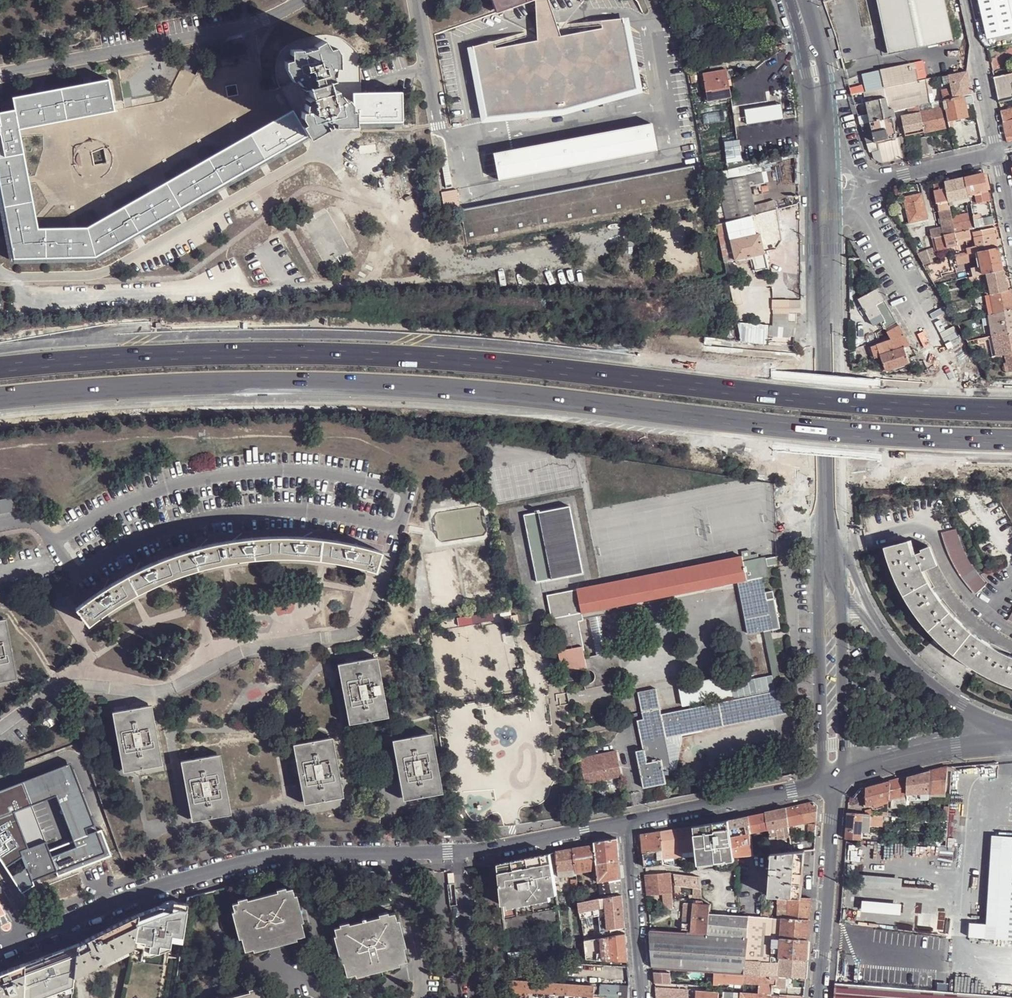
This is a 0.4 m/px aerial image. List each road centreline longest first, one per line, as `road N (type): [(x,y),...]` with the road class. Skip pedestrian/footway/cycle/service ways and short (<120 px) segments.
road 1 (motorway): [(0,400),(117,388),(410,389),(1011,442)]
road 2 (motorway): [(1011,408),(319,351),(133,351),(0,363)]
road 3 (tertiary): [(18,940),(261,858),(457,852),(628,823)]
road 4 (tertiary): [(811,153),(821,531)]
road 5 (tertiary): [(840,526),(834,207)]
road 6 (tertiary): [(821,531),(820,786)]
road 7 (tertiary): [(819,997),(834,783)]
road 8 (tertiary): [(628,823),(820,786)]
road 9 (tertiary): [(834,783),(846,764),(840,594)]
road 10 (residential): [(948,360),(867,219),(864,198)]
road 11 (tertiary): [(834,783),(911,754),(1011,741)]
road 12 (tertiary): [(628,823),(642,997)]
road 13 (tertiary): [(1011,733),(934,689),(886,639)]
road 14 (residential): [(966,0),(997,153)]
road 15 (tertiary): [(832,151),(825,69),(806,0)]
road 16 (tertiary): [(788,3),(806,72),(811,153)]
road 17 (tertiary): [(886,639),(840,526)]

